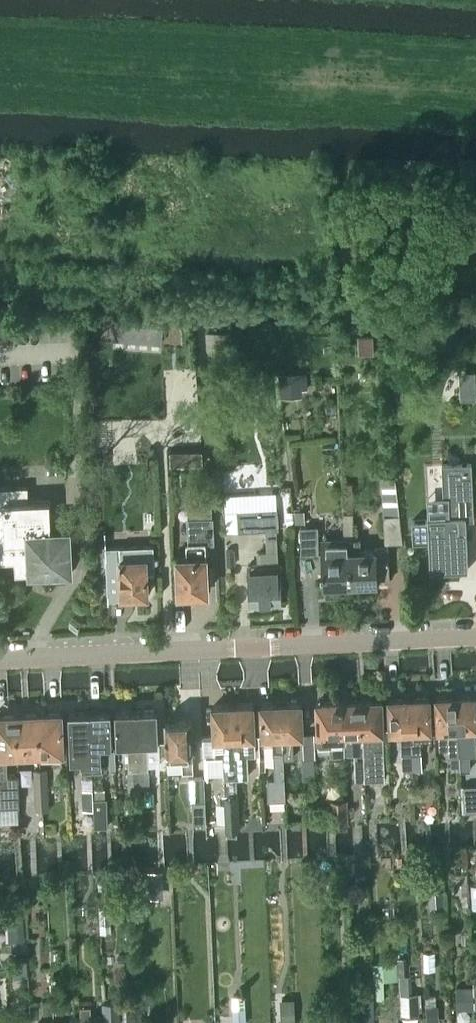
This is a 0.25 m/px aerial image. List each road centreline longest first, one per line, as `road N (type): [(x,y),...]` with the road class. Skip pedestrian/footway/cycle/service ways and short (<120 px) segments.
road 1 (tertiary): [(0,659),(475,636)]

